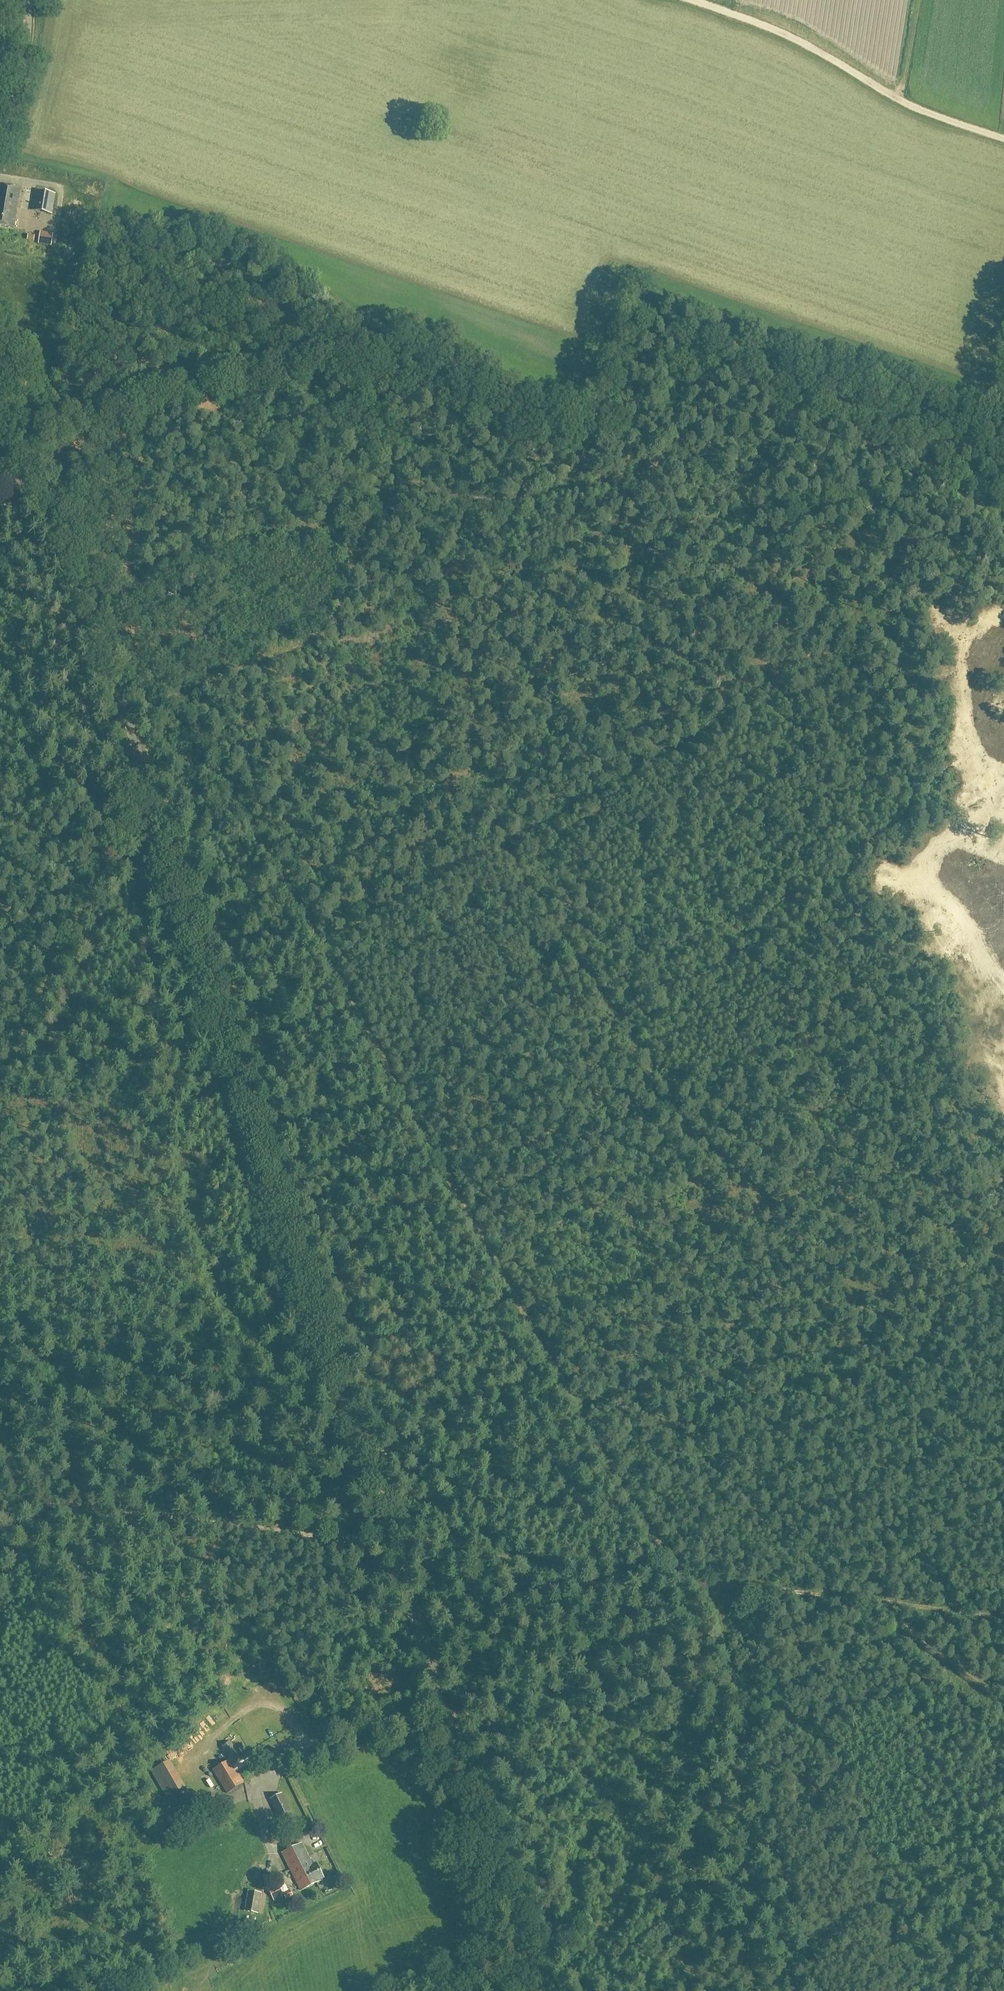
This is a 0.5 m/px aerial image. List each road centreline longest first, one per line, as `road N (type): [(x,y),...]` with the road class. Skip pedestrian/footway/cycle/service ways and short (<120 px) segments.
road 1 (unclassified): [(536,1990),(111,657),(0,347)]
road 2 (track): [(689,1580),(626,1491),(182,692)]
road 3 (track): [(339,624),(366,518),(382,497),(584,485),(665,470),(703,454),(738,423),(835,441),(1003,511)]
road 4 (track): [(322,946),(761,691),(759,667)]
road 5 (track): [(451,1177),(656,1086),(508,839)]
road 6 (track): [(339,624),(421,594),(553,568),(759,667)]
road 7 (track): [(574,1398),(751,1368),(892,1333),(1003,1290)]
road 8 (track): [(716,1584),(747,1740),(816,1990)]
road 9 (track): [(394,1546),(0,1498)]
road 10 (track): [(0,1082),(144,761)]
road 11 (track): [(36,452),(218,393),(373,375)]
road 12 (track): [(689,1580),(396,1550)]
road 13 (track): [(901,101),(774,31),(678,0)]
road 14 (track): [(182,692),(339,624)]
road 15 (track): [(885,1602),(716,1584)]
road 16 (track): [(1003,1697),(885,1602)]
road 17 (unclassified): [(0,128),(21,64),(28,0)]

